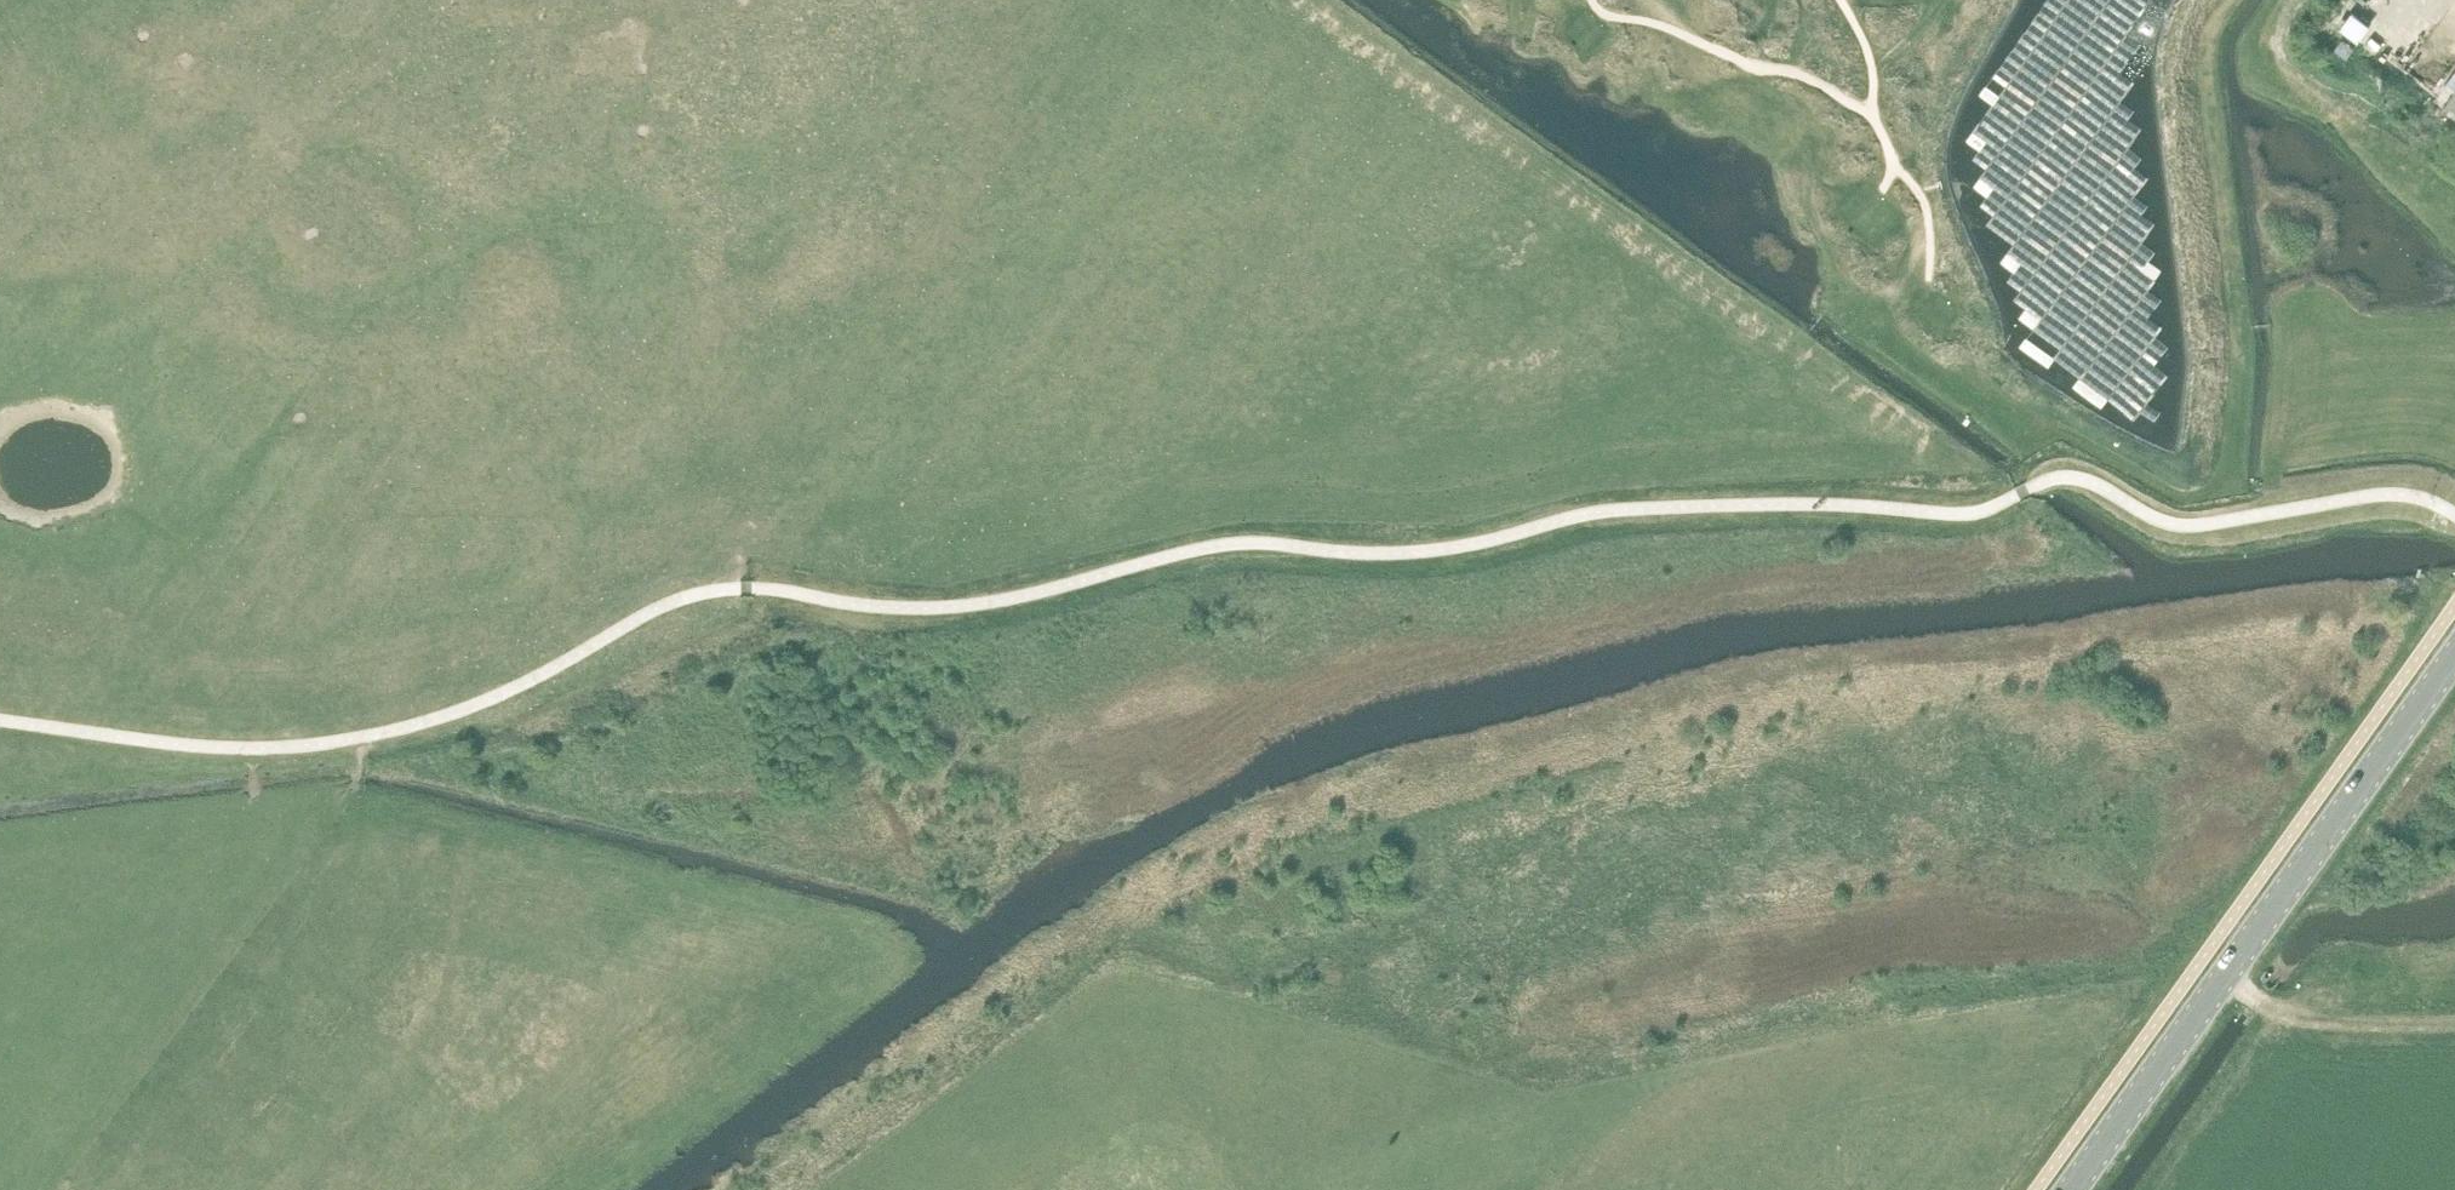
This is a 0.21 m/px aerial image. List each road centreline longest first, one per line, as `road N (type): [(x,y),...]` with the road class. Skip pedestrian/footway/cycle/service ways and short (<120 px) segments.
road 1 (tertiary): [(2070,1189),(2454,653)]

